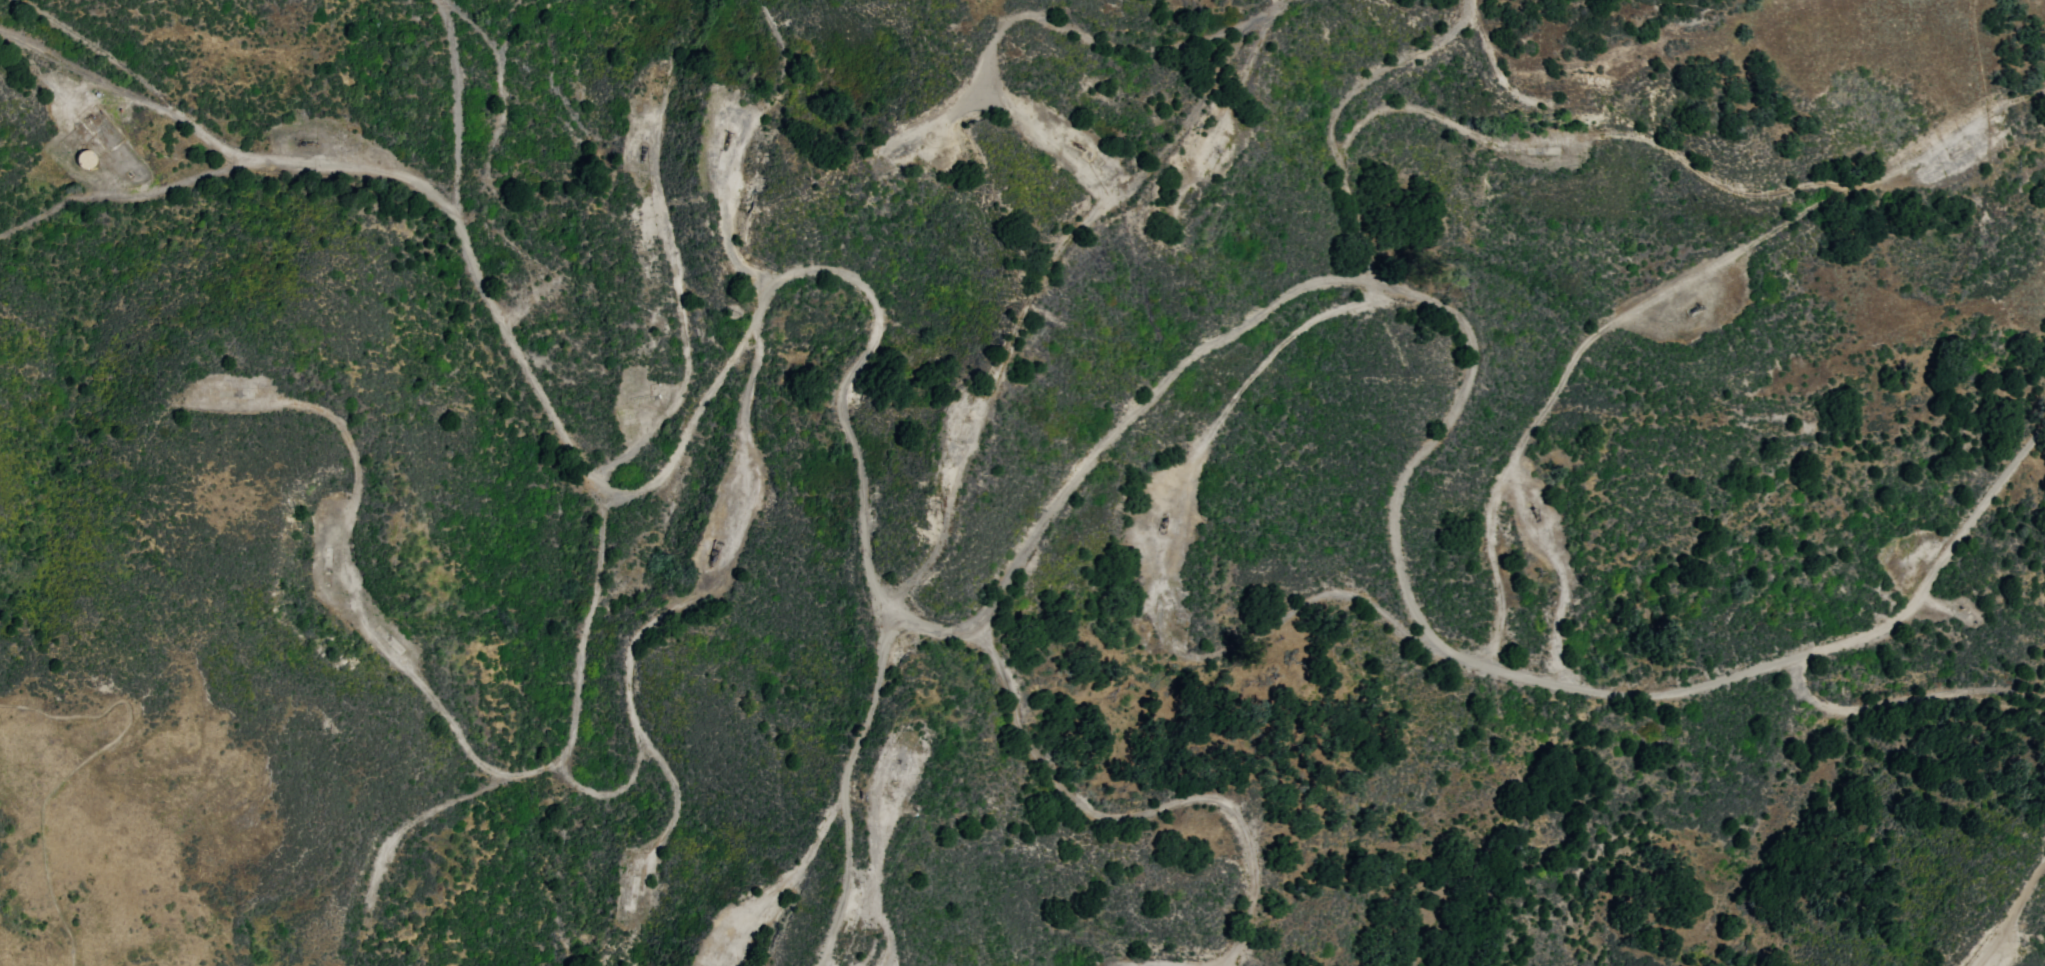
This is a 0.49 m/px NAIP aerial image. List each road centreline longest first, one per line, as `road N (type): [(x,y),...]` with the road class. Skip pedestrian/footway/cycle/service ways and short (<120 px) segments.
road 1 (residential): [(1461,0),(1439,36),(1375,71),(1335,116),(1342,166),(1381,281),(1445,304),(1471,345),(1460,396),(1398,490),(1394,525),(1406,586),(1441,649),(1489,667),(1598,691),(1724,682)]
road 2 (residential): [(857,878),(842,792),(873,705),(879,638),(862,472),(839,404),(874,331),(865,282),(827,266),(764,284),(732,363),(660,482),(625,493),(594,480)]
road 3 (residential): [(563,0),(491,44),(462,78),(454,195),(473,258),(594,480),(601,513),(571,769)]
road 4 (residential): [(642,731),(628,685),(633,646),(718,569),(737,523),(747,461),(752,371),(768,299),(736,253),(731,205),(783,58),(759,0)]
road 5 (residential): [(1497,965),(1613,831),(1724,682),(1898,616),(2044,427)]
road 6 (residential): [(2044,90),(1985,110),(1874,176),(1743,191),(1713,180),(1652,135),(1622,130),(1516,140),(1401,104),(1338,142)]
road 7 (residential): [(910,624),(907,598),(937,545),(952,474),(1036,272),(1113,198),(1281,1)]
road 8 (residential): [(1381,281),(1340,280),(1293,292),(1191,357),(1091,459),(977,621),(910,624),(879,638)]
road 9 (residential): [(1489,667),(1505,598),(1498,488),(1587,337),(1615,310),(1836,184)]
road 10 (residential): [(1224,965),(1241,934),(1250,878),(1234,813),(1198,798),(1128,818),(1091,814),(1026,736),(977,621)]
road 11 (residential): [(594,480),(670,414),(693,369),(661,161),(690,0)]
road 12 (residential): [(22,0),(157,88),(238,160),(368,166),(454,195)]
road 13 (residential): [(571,769),(561,925),(573,946),(610,956),(638,930),(657,849),(676,812),(670,769),(642,731)]
road 14 (residential): [(899,135),(981,83),(991,43),(1021,13),(1140,48),(1189,43),(1283,0)]
road 15 (residential): [(355,453),(372,632),(489,766),(510,776),(571,769)]
road 16 (residential): [(1796,684),(1786,758),(1754,840),(1702,926),(1660,965)]
road 17 (residential): [(1441,649),(1370,602),(1335,591),(1297,603),(1248,637)]
road 18 (residential): [(738,965),(842,792)]
road 19 (residential): [(101,194),(46,58),(0,35)]
road 20 (residential): [(1951,691),(1835,706),(1796,684),(1797,659)]
road 21 (residential): [(375,880),(415,821),(510,776)]
road 22 (residential): [(981,83),(1113,198)]
road 23 (residential): [(101,194),(188,184),(238,160)]
road 24 (residential): [(46,58),(174,105)]
road 25 (residential): [(571,769),(594,790),(620,788),(631,777),(642,731)]

